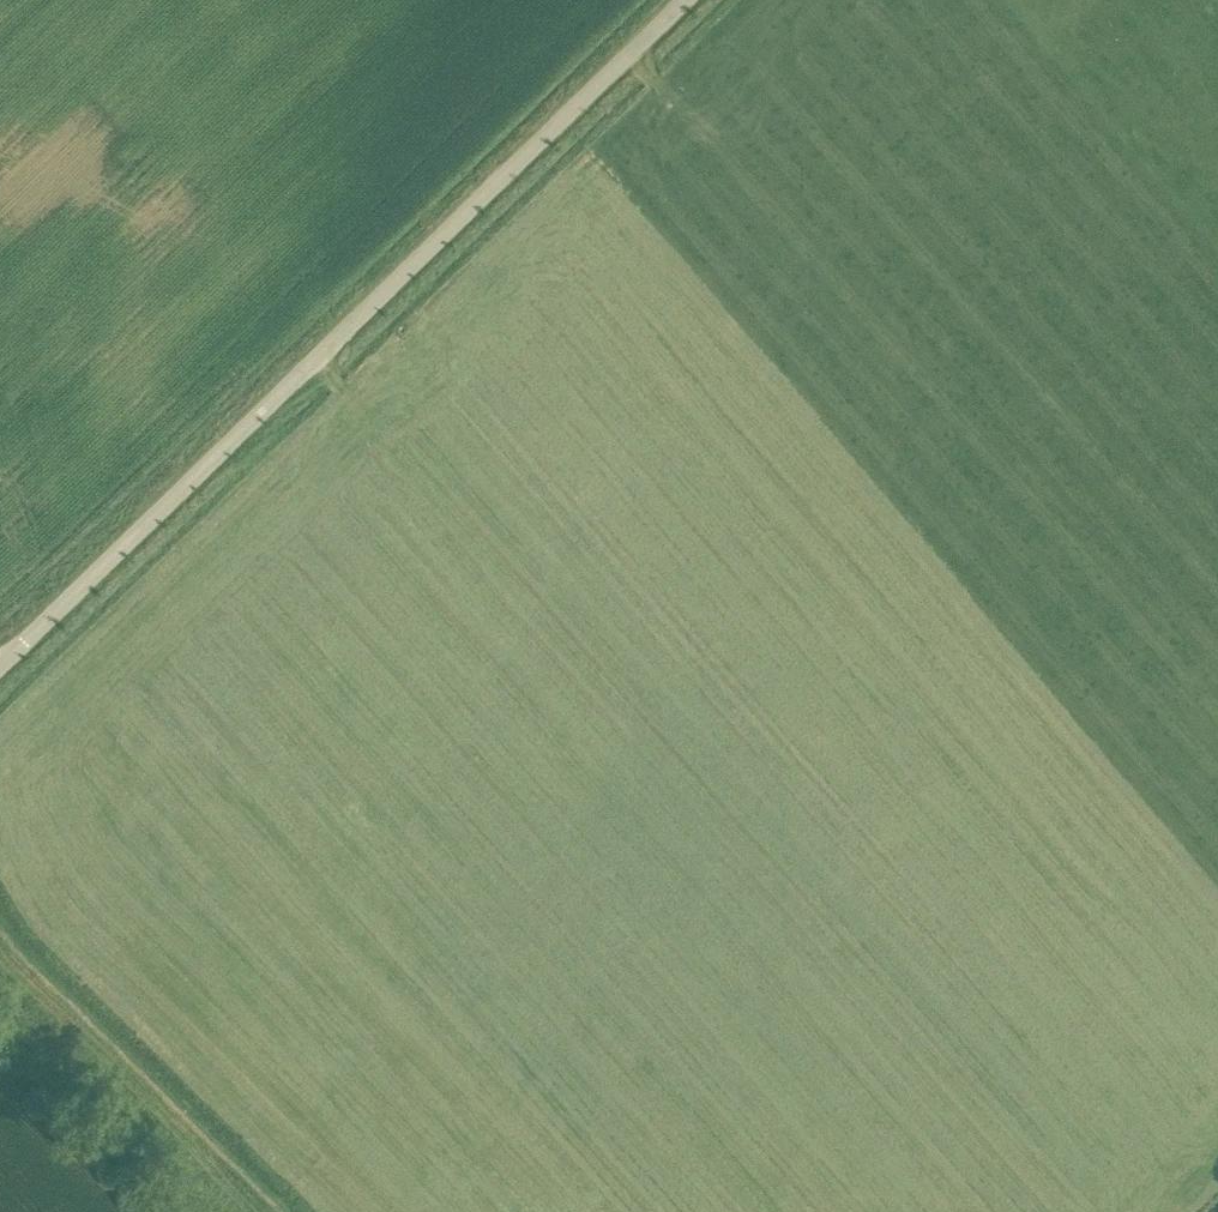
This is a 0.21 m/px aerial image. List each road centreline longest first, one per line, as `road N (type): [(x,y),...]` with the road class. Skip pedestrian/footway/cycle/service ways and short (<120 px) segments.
road 1 (unclassified): [(0,681),(695,0)]

